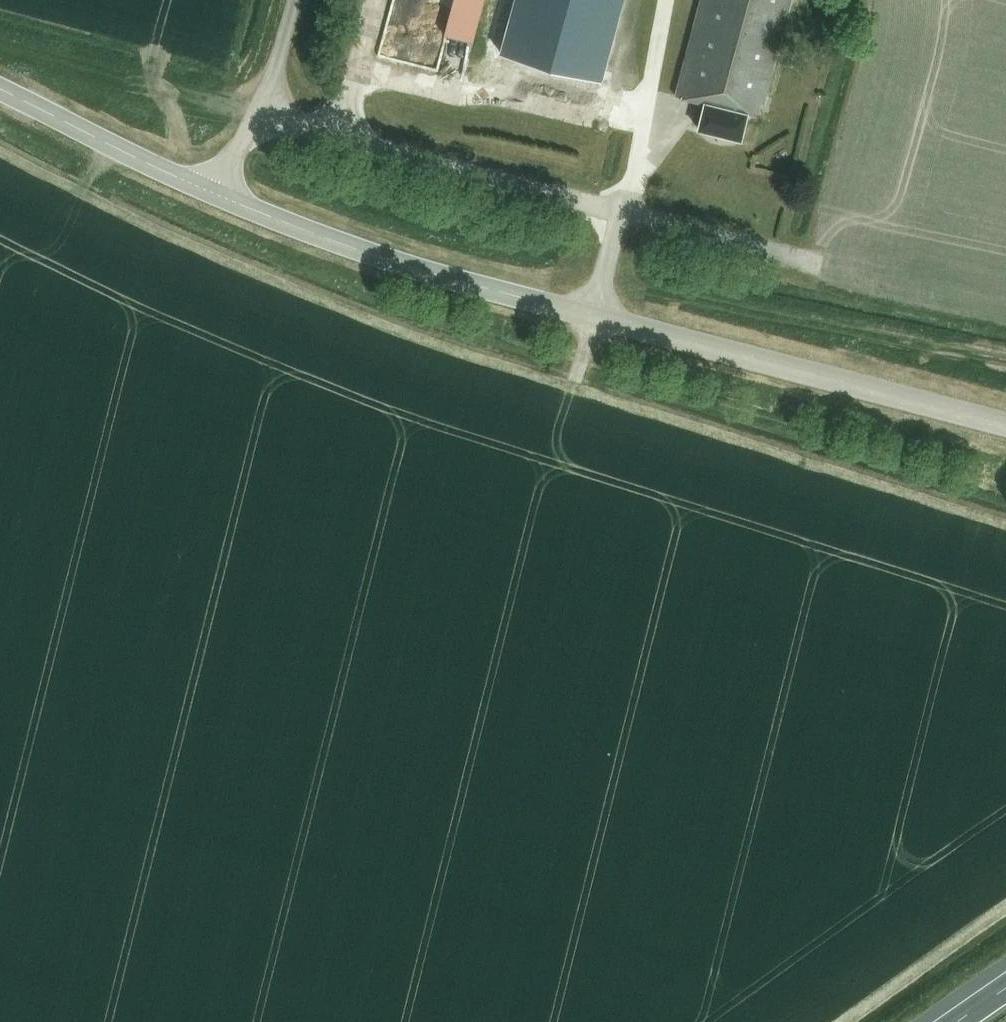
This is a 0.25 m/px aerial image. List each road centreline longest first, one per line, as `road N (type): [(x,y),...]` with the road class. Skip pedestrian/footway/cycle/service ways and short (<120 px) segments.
road 1 (tertiary): [(0,89),(213,193),(380,258),(1005,425)]

